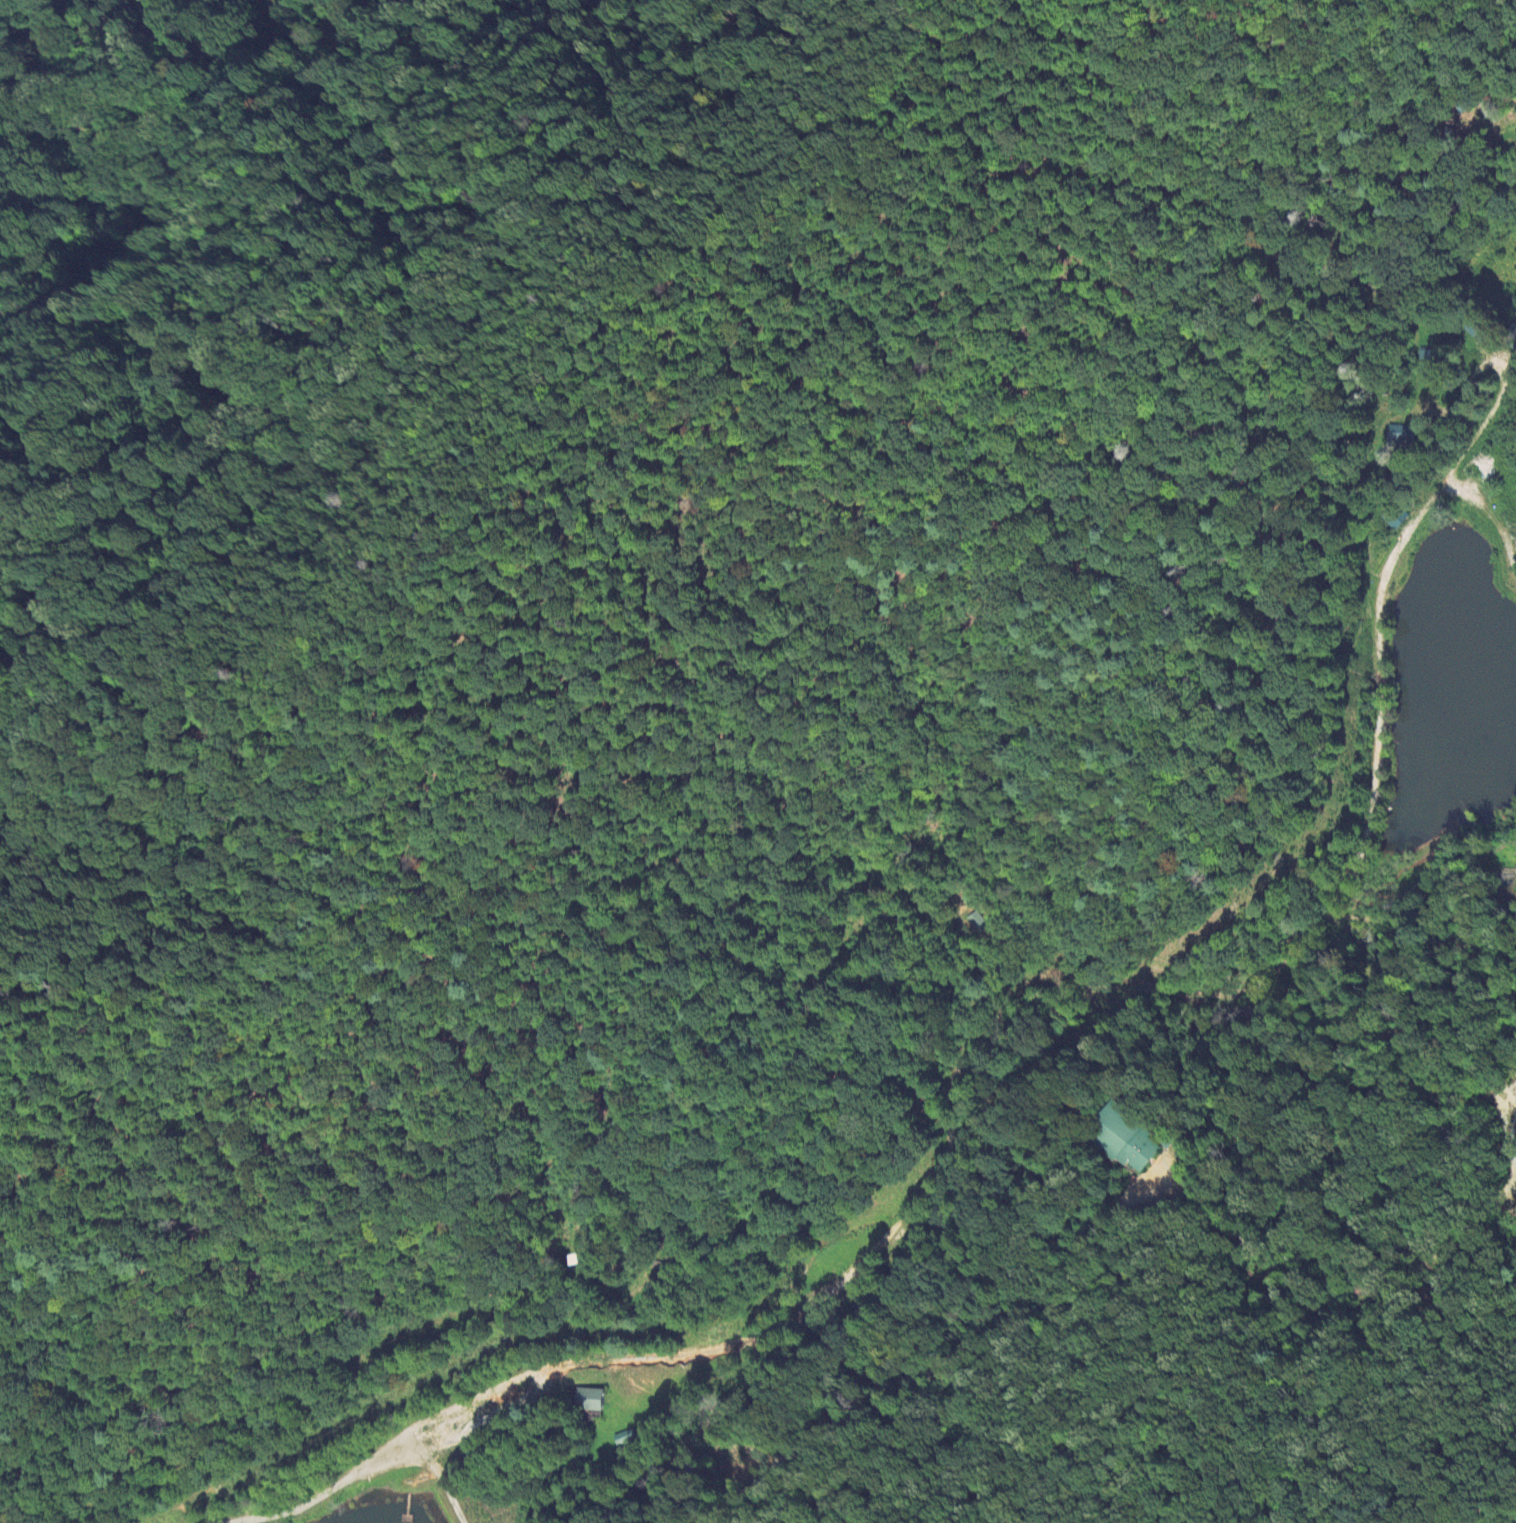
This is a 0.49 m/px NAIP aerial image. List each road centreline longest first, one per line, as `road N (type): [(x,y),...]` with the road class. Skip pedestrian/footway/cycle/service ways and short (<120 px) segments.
road 1 (residential): [(210,1522),(273,1515),(421,1444),(560,1363),(730,1344),(879,1261),(951,1154),(957,1053),(1029,977),(1239,991),(1324,910),(1366,843),(1380,595),(1395,552),(1510,368)]

